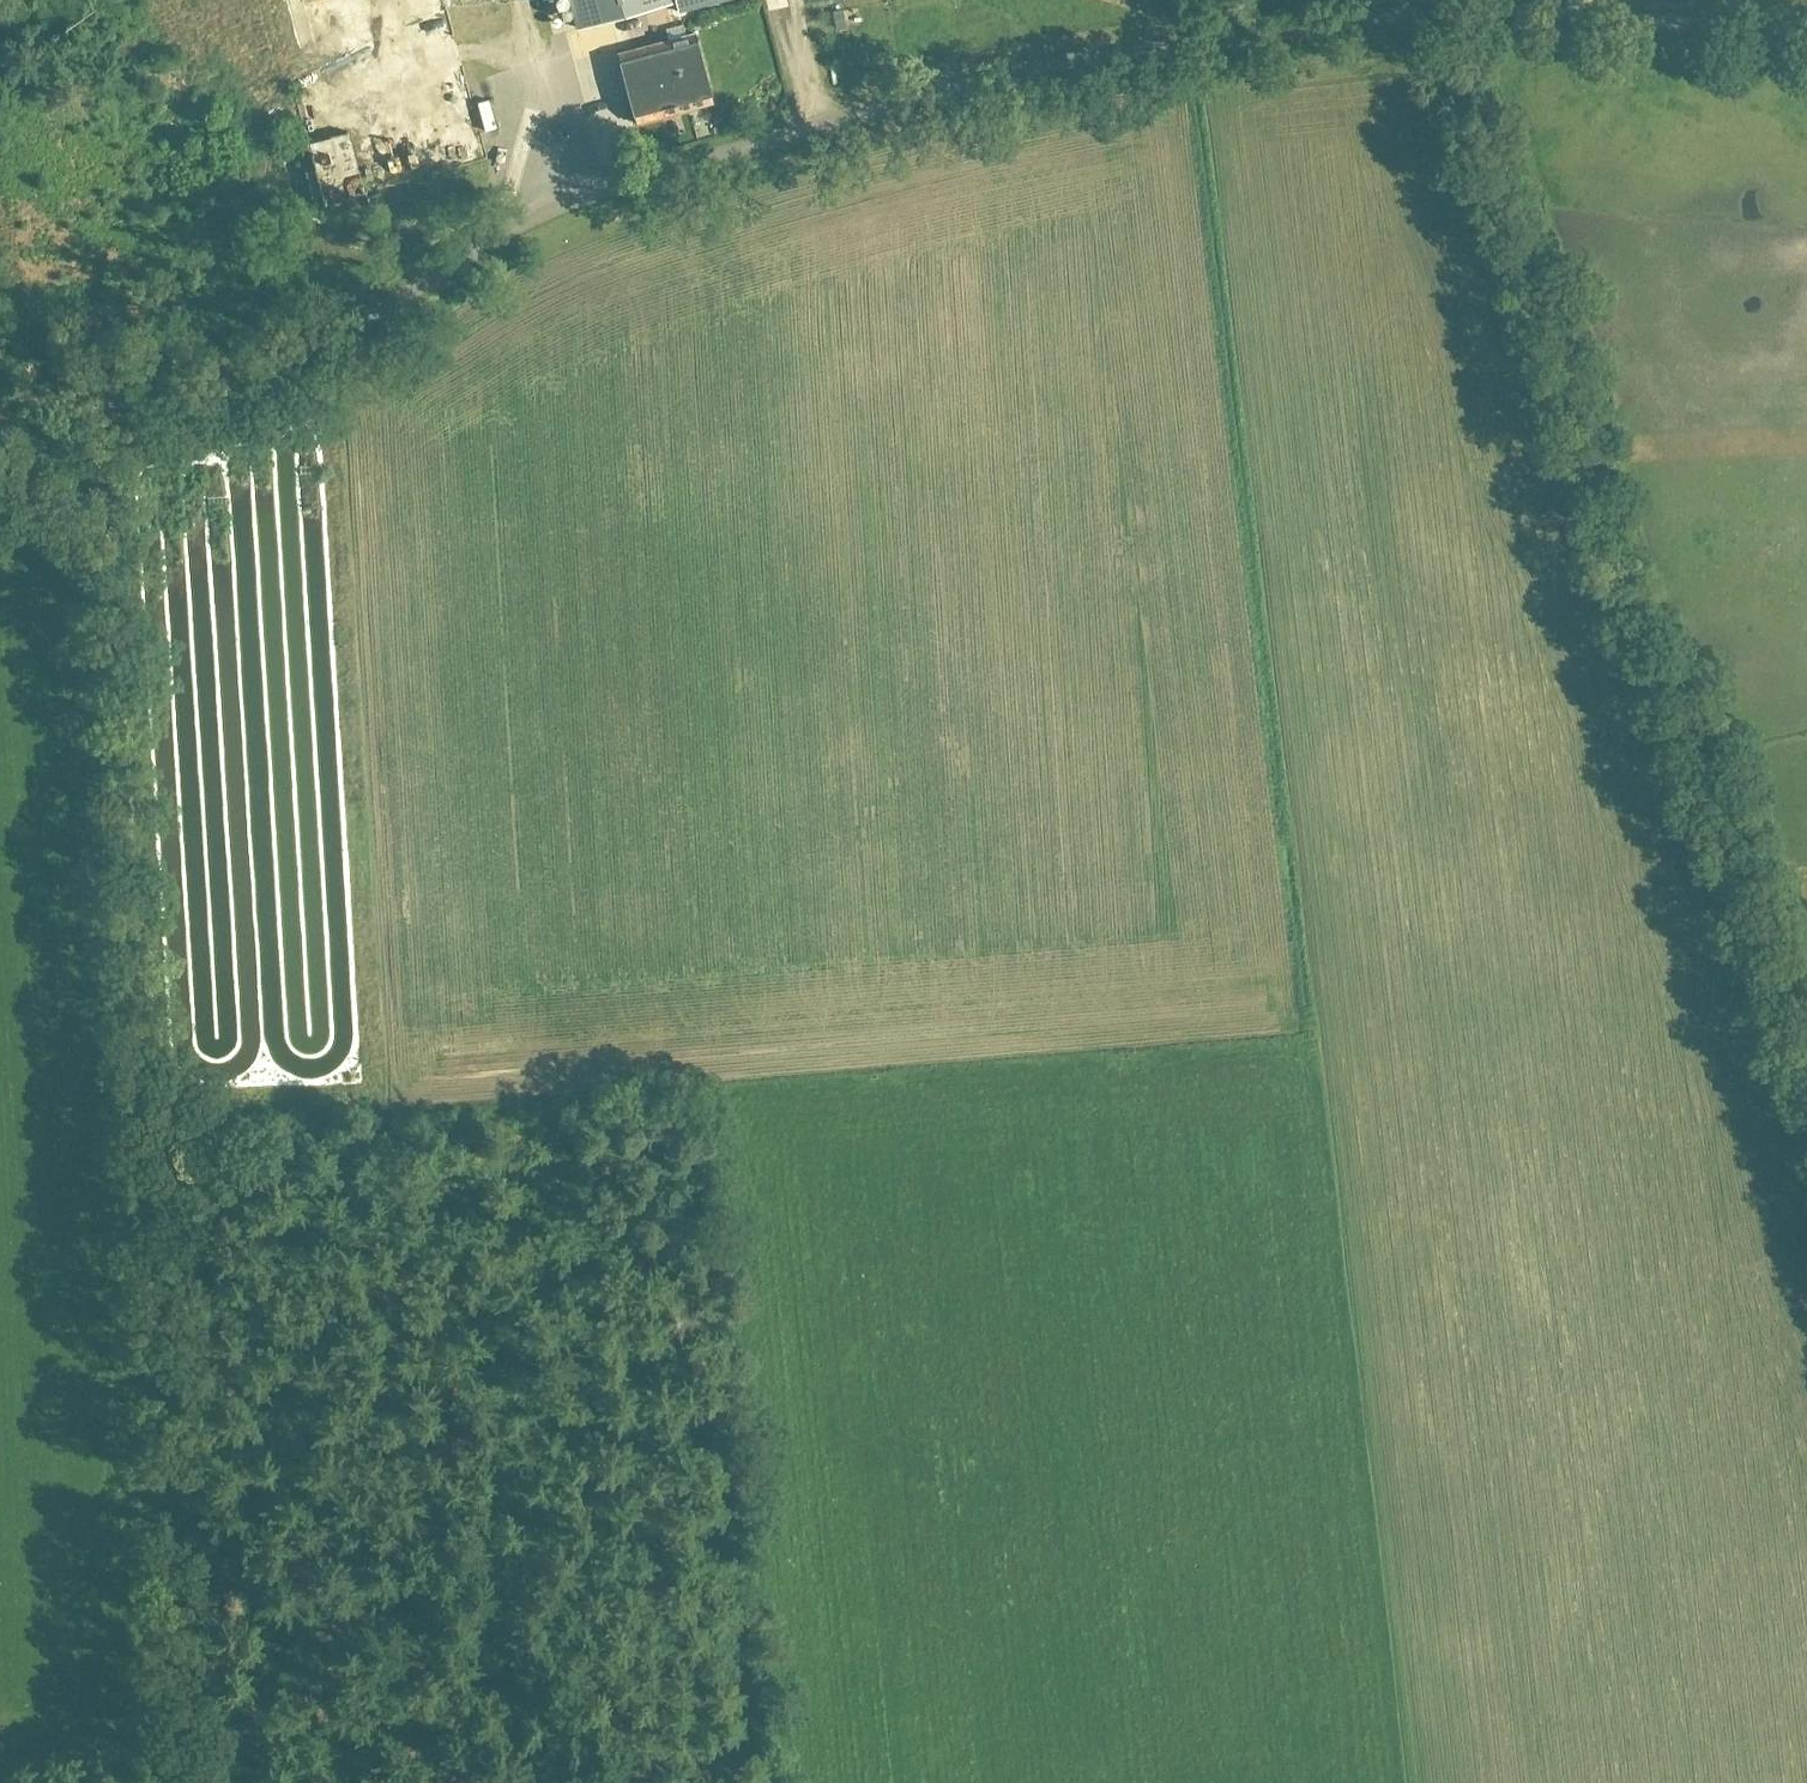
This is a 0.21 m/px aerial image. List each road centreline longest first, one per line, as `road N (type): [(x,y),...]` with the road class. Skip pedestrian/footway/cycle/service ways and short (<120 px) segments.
road 1 (unclassified): [(0,411),(153,395),(251,370),(376,314),(549,210),(658,170),(1060,63),(1474,9),(1806,32)]
road 2 (track): [(98,403),(220,1782)]

